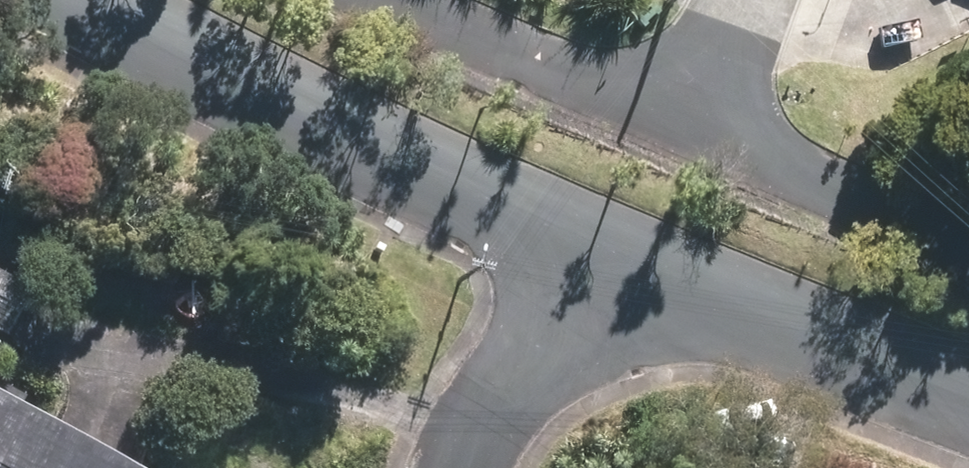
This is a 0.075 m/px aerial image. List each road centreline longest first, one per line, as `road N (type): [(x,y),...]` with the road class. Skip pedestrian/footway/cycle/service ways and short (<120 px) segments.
road 1 (residential): [(615,252),(71,0)]
road 2 (residential): [(968,391),(615,252)]
road 3 (residential): [(390,0),(709,125)]
road 4 (residential): [(709,125),(968,247)]
road 5 (residential): [(461,467),(487,414),(615,252)]
road 6 (residential): [(748,0),(709,125)]

